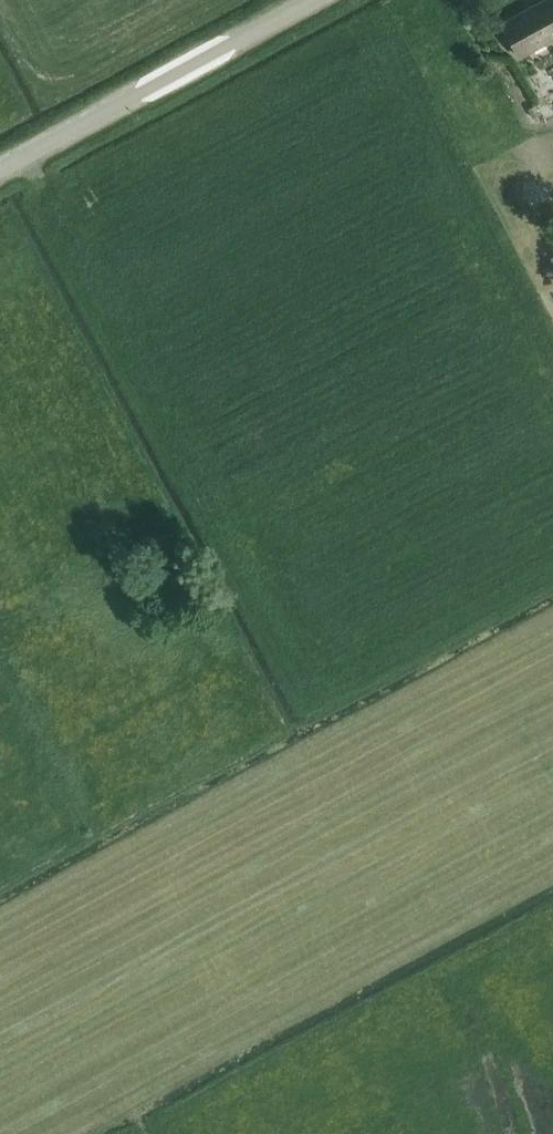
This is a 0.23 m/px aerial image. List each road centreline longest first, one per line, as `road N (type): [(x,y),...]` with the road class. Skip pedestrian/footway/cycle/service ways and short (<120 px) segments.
road 1 (unclassified): [(0,174),(318,0)]

